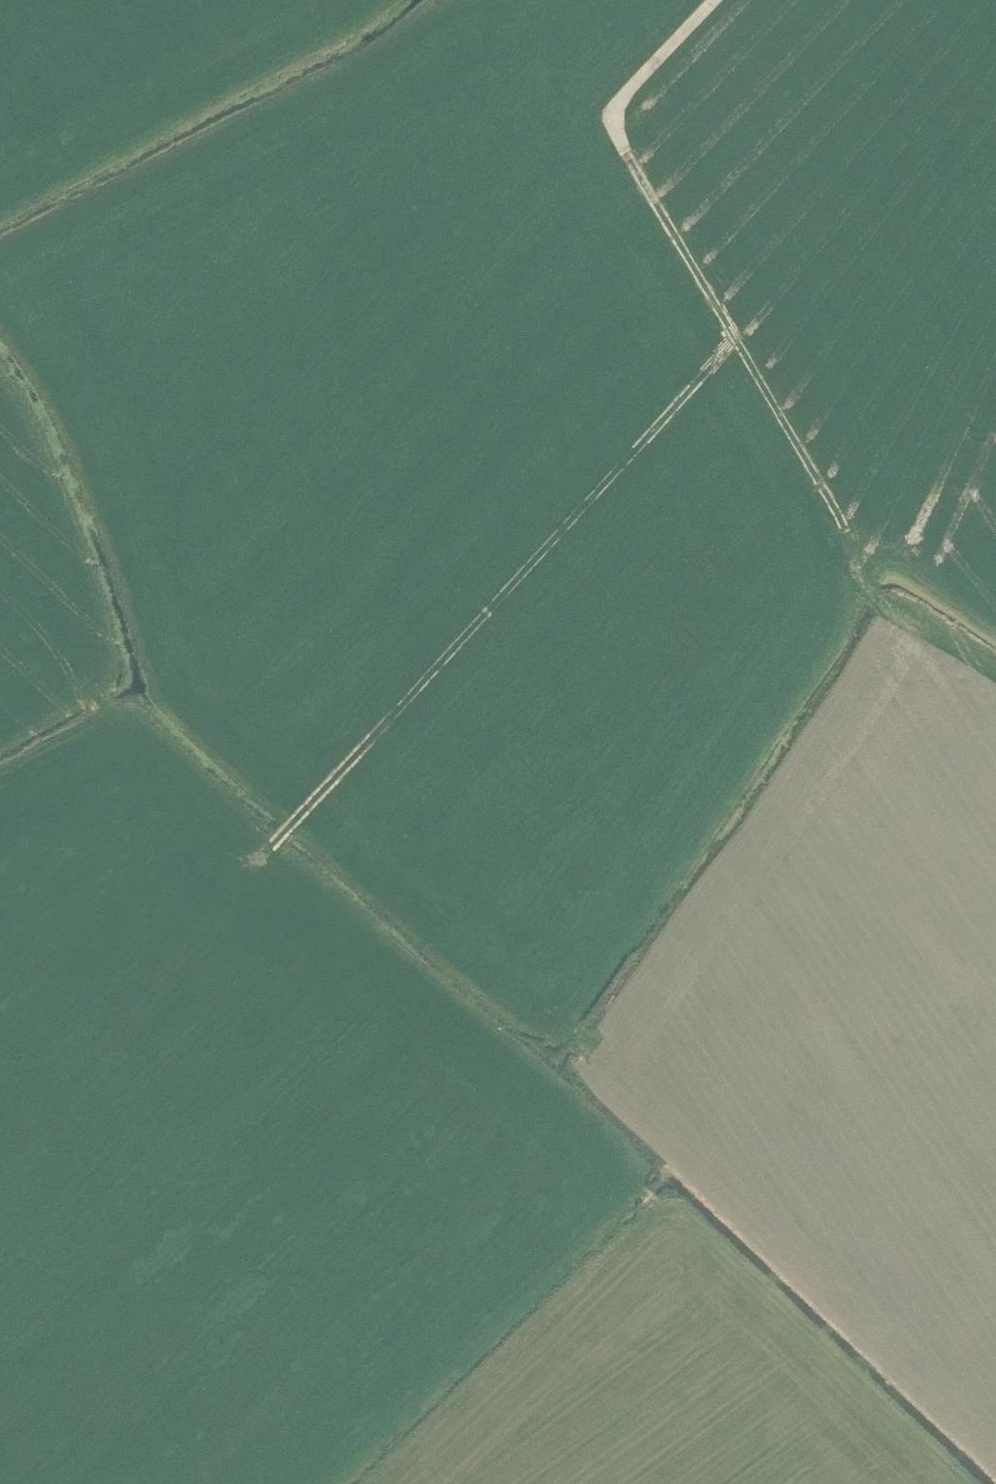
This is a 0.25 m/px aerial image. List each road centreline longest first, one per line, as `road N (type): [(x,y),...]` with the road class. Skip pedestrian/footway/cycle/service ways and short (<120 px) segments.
road 1 (track): [(735,338),(269,849)]
road 2 (track): [(845,526),(616,134),(620,99),(713,0)]

